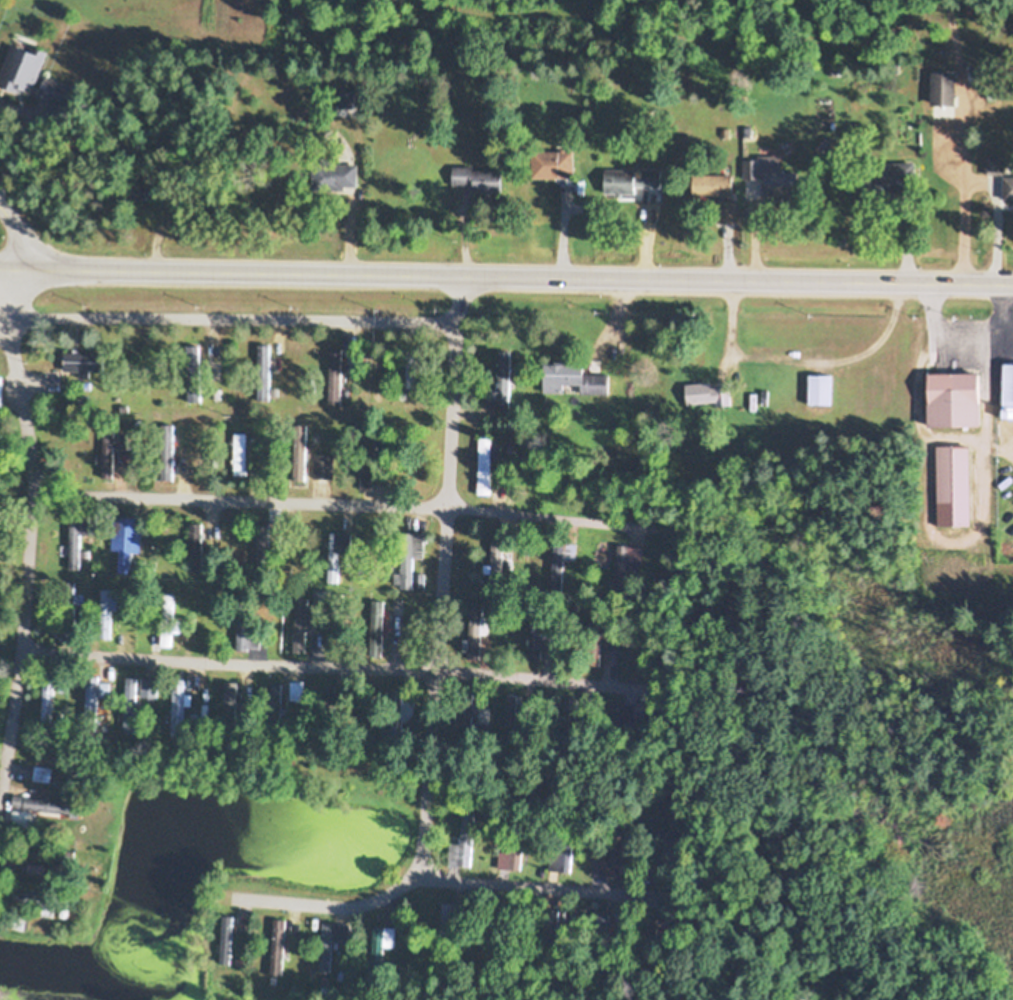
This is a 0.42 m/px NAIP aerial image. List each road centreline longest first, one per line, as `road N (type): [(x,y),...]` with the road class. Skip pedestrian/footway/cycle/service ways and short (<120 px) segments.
road 1 (secondary): [(1012,285),(0,268)]
road 2 (residential): [(6,317),(19,268),(17,222),(0,203)]

